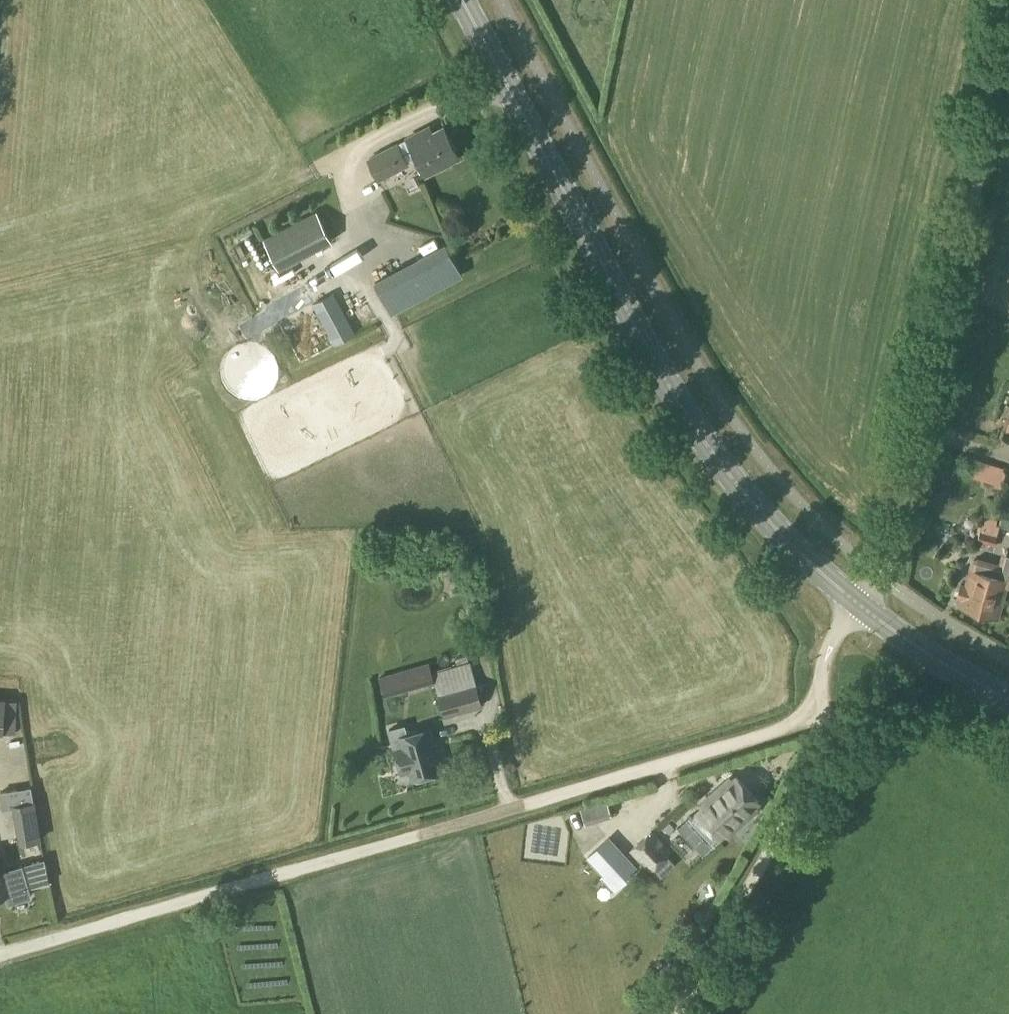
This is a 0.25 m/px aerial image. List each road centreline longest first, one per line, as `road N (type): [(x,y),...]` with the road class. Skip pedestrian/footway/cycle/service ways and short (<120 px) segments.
road 1 (unclassified): [(0,955),(824,720),(824,655),(858,606)]
road 2 (secondary): [(858,606),(738,489),(650,355),(462,0)]
road 3 (track): [(1008,23),(890,560),(858,606)]
road 4 (track): [(824,720),(822,752),(682,1013)]
road 5 (secondary): [(1008,695),(858,606)]

